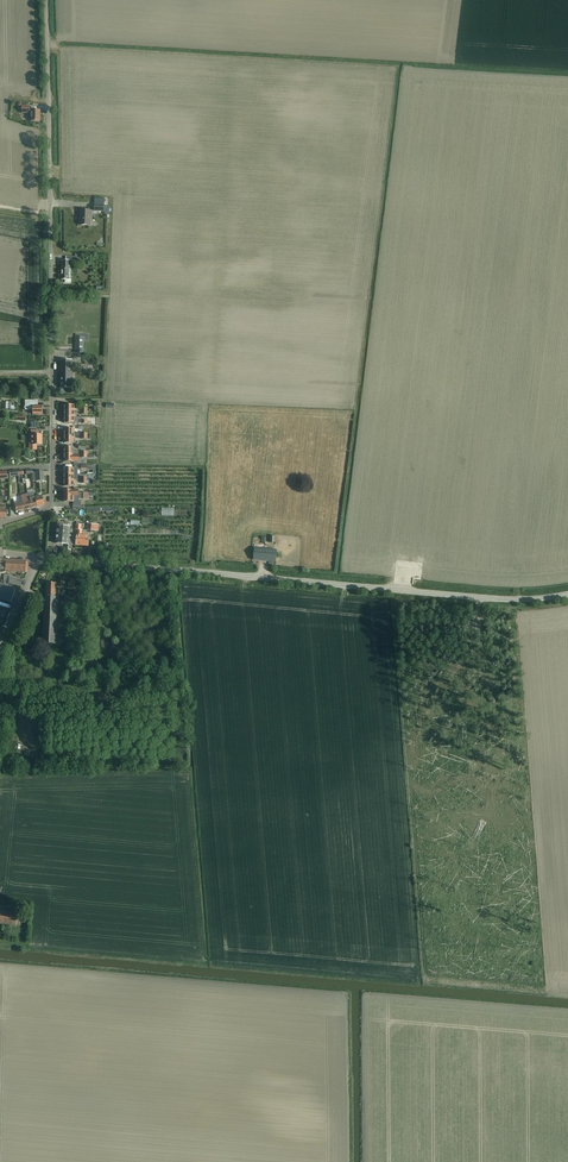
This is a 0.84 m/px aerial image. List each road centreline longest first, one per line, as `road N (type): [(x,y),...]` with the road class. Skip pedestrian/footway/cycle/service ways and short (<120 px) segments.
road 1 (tertiary): [(38,557),(508,601),(567,594)]
road 2 (unclassified): [(52,334),(46,0)]
road 3 (residential): [(52,467),(52,334)]

